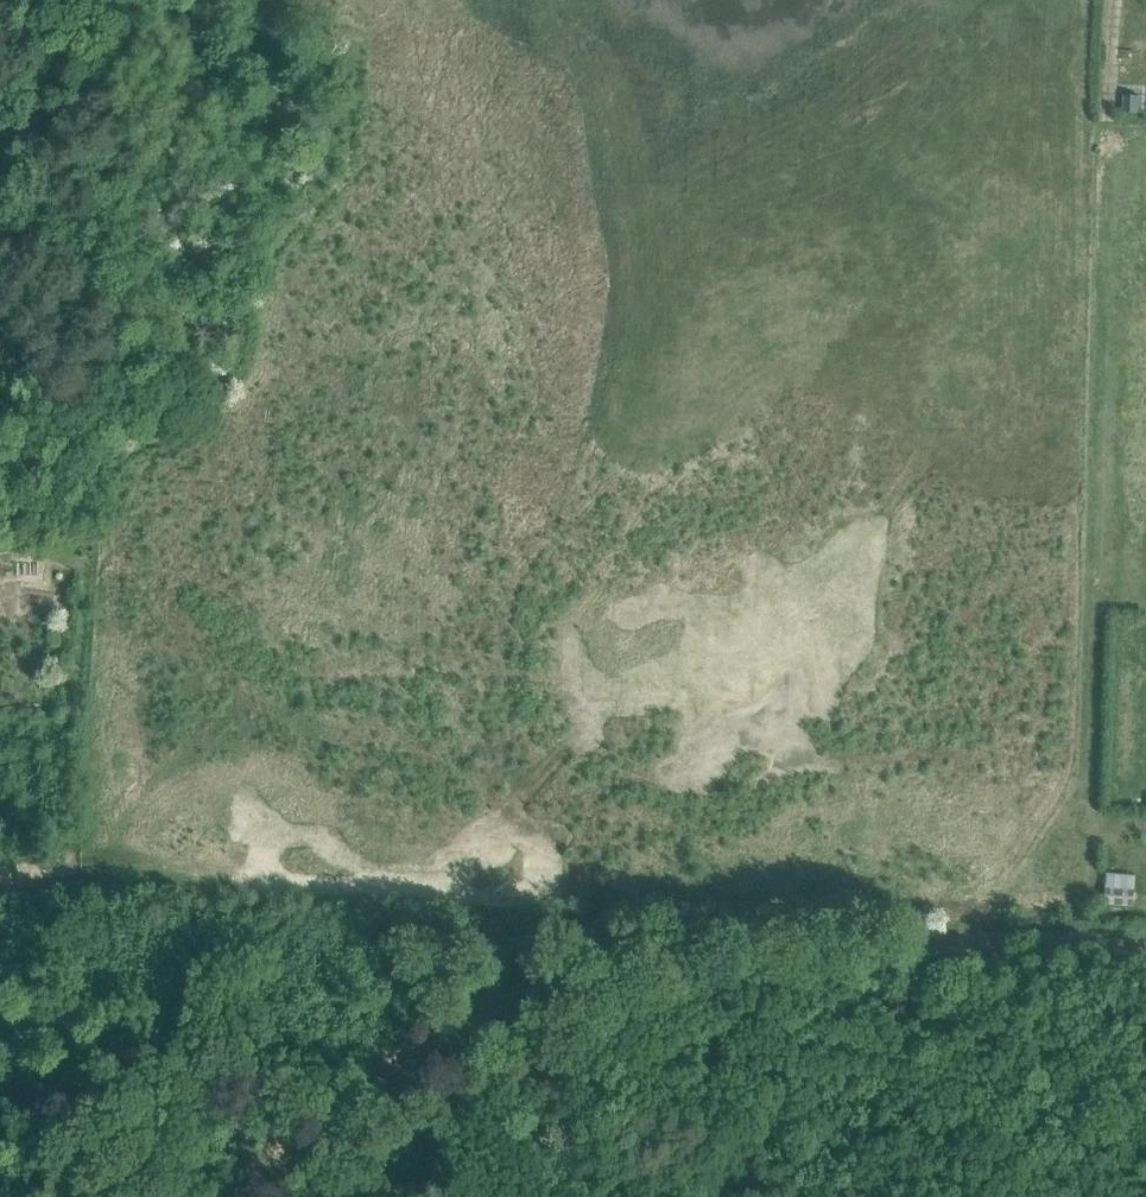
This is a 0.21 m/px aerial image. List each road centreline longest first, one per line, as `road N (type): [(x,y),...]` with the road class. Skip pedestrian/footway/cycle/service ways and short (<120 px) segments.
road 1 (unclassified): [(296,1196),(549,1042),(693,974),(1054,938),(1145,946)]
road 2 (track): [(1043,0),(1048,324),(1066,427)]

